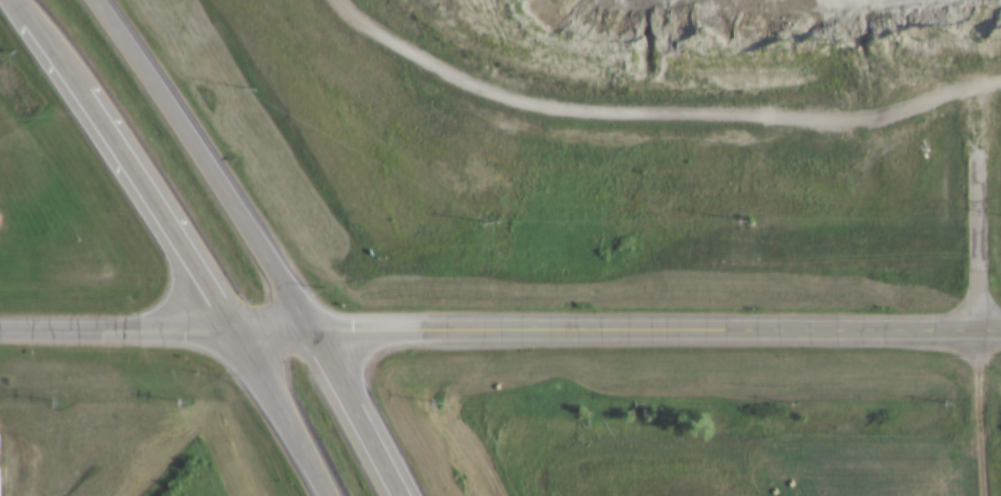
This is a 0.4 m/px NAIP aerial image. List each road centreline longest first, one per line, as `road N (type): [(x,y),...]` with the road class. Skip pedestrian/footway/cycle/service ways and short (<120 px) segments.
road 1 (primary): [(1000,329),(311,329)]
road 2 (trunk): [(311,329),(100,0)]
road 3 (tertiary): [(980,329),(980,0)]
road 4 (trunk): [(83,85),(237,329)]
road 5 (tertiary): [(237,329),(0,328)]
road 6 (trunk): [(237,329),(329,495)]
road 7 (trunk): [(399,495),(311,329)]

